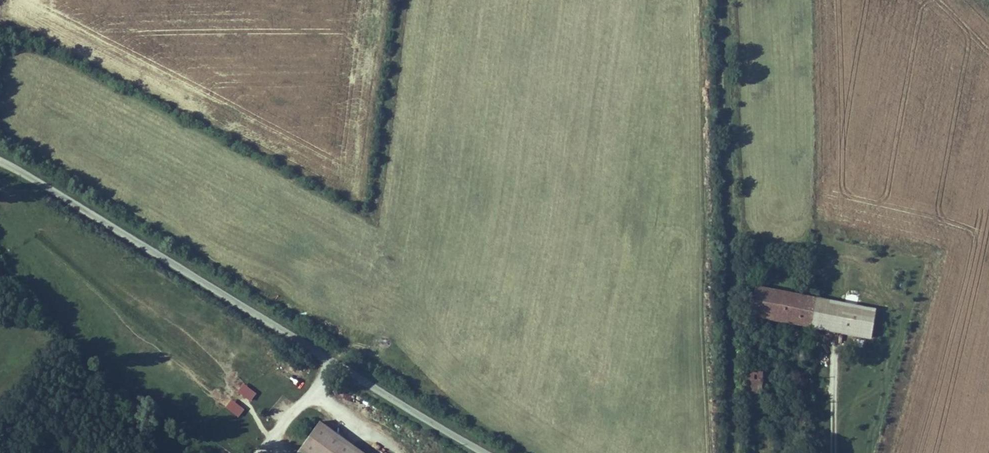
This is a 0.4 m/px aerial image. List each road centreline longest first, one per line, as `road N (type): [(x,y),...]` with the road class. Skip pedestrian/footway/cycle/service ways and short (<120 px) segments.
road 1 (unclassified): [(0,161),(485,452)]
road 2 (track): [(720,0),(733,452)]

